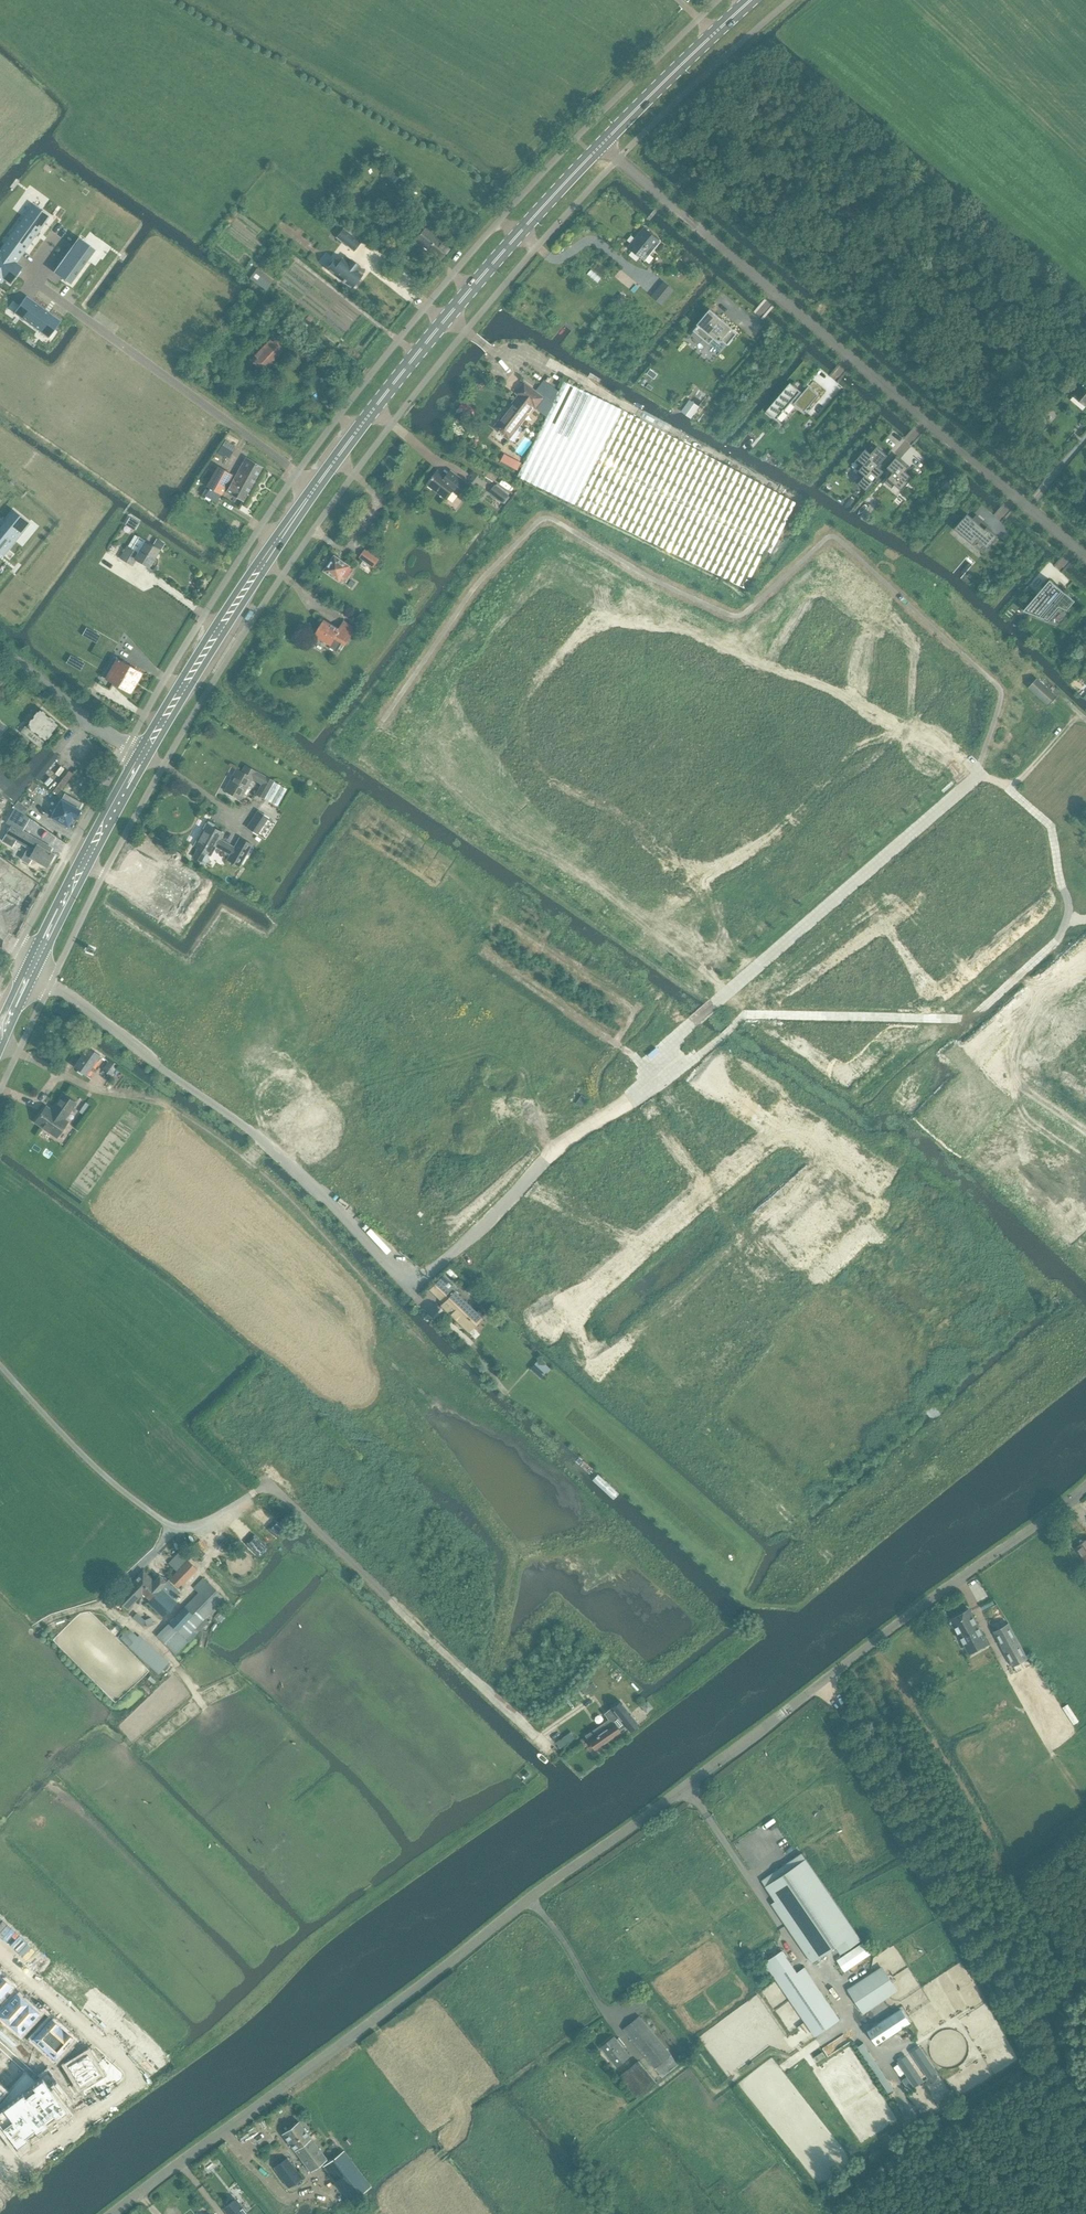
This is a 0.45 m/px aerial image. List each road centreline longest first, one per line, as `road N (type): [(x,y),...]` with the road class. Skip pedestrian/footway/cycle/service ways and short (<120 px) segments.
road 1 (residential): [(114,2213),(1085,1488)]
road 2 (residential): [(797,812),(757,845),(698,873),(658,854),(623,813),(539,772),(520,735),(535,680),(587,628),(627,620),(679,627),(763,673),(821,678),(900,729)]
road 3 (residential): [(1085,556),(602,144)]
road 4 (residential): [(30,965),(275,1147),(409,1281),(428,1274)]
road 5 (track): [(1039,2045),(823,1682)]
road 6 (secondary): [(540,210),(316,486)]
road 7 (residential): [(316,486),(33,280)]
road 8 (residential): [(0,1951),(132,2072),(127,2083),(15,2159),(0,2146)]
road 9 (secondary): [(316,486),(140,752)]
road 10 (secondary): [(140,752),(37,950)]
road 11 (track): [(372,2023),(461,2100),(468,2118),(462,2136),(424,2172)]
road 12 (secondary): [(602,144),(752,0)]
road 13 (track): [(488,1223),(627,1335)]
road 14 (track): [(652,1081),(797,1182)]
road 15 (residential): [(140,752),(100,729),(0,646)]
road 16 (residential): [(900,729),(825,764),(797,812)]

